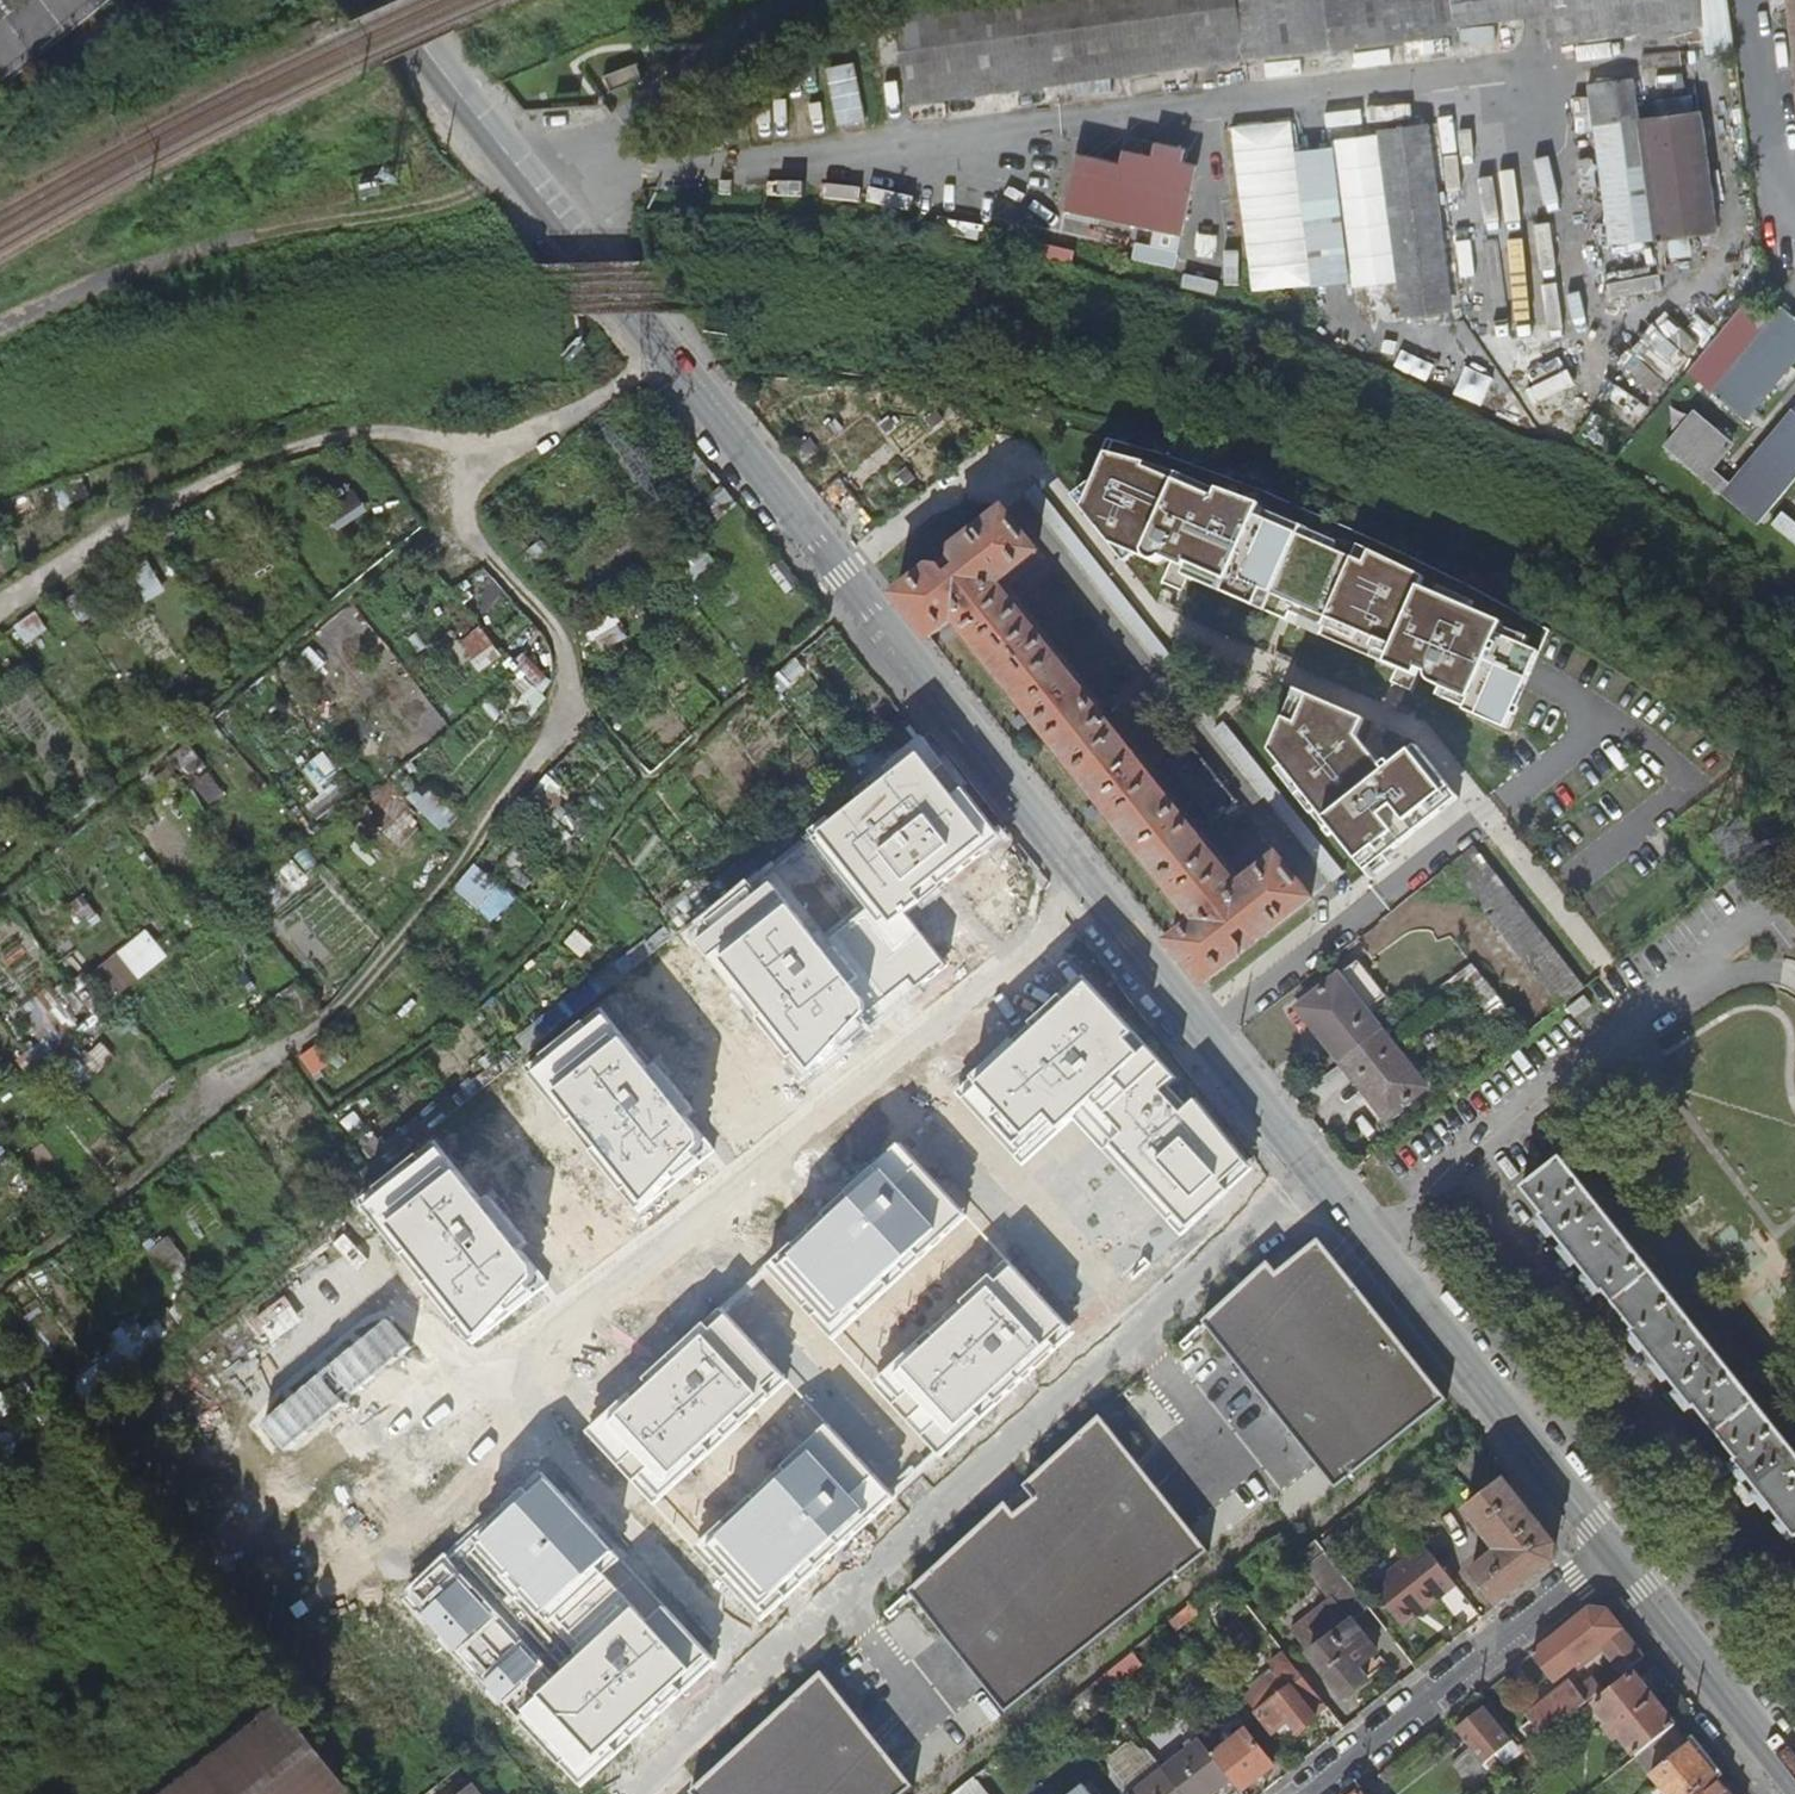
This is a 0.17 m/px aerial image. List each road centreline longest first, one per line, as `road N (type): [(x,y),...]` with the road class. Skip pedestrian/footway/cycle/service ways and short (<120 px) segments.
road 1 (secondary): [(1206,1032),(551,216),(388,0)]
road 2 (unknown): [(1105,907),(524,1395),(776,1663)]
road 3 (track): [(486,458),(467,493),(466,526),(556,632),(570,676),(566,715),(540,760),(344,1004),(0,1289)]
road 4 (residential): [(1295,1199),(641,1793)]
road 5 (track): [(662,356),(486,458),(379,429),(320,440),(252,465),(112,534),(0,603)]
road 6 (secondary): [(1613,1554),(1206,1032)]
road 7 (residential): [(1206,1032),(1604,720)]
road 8 (track): [(476,190),(233,238),(61,296),(0,329)]
road 9 (residential): [(1306,1793),(1613,1554)]
road 10 (secondary): [(1794,1783),(1613,1554)]

